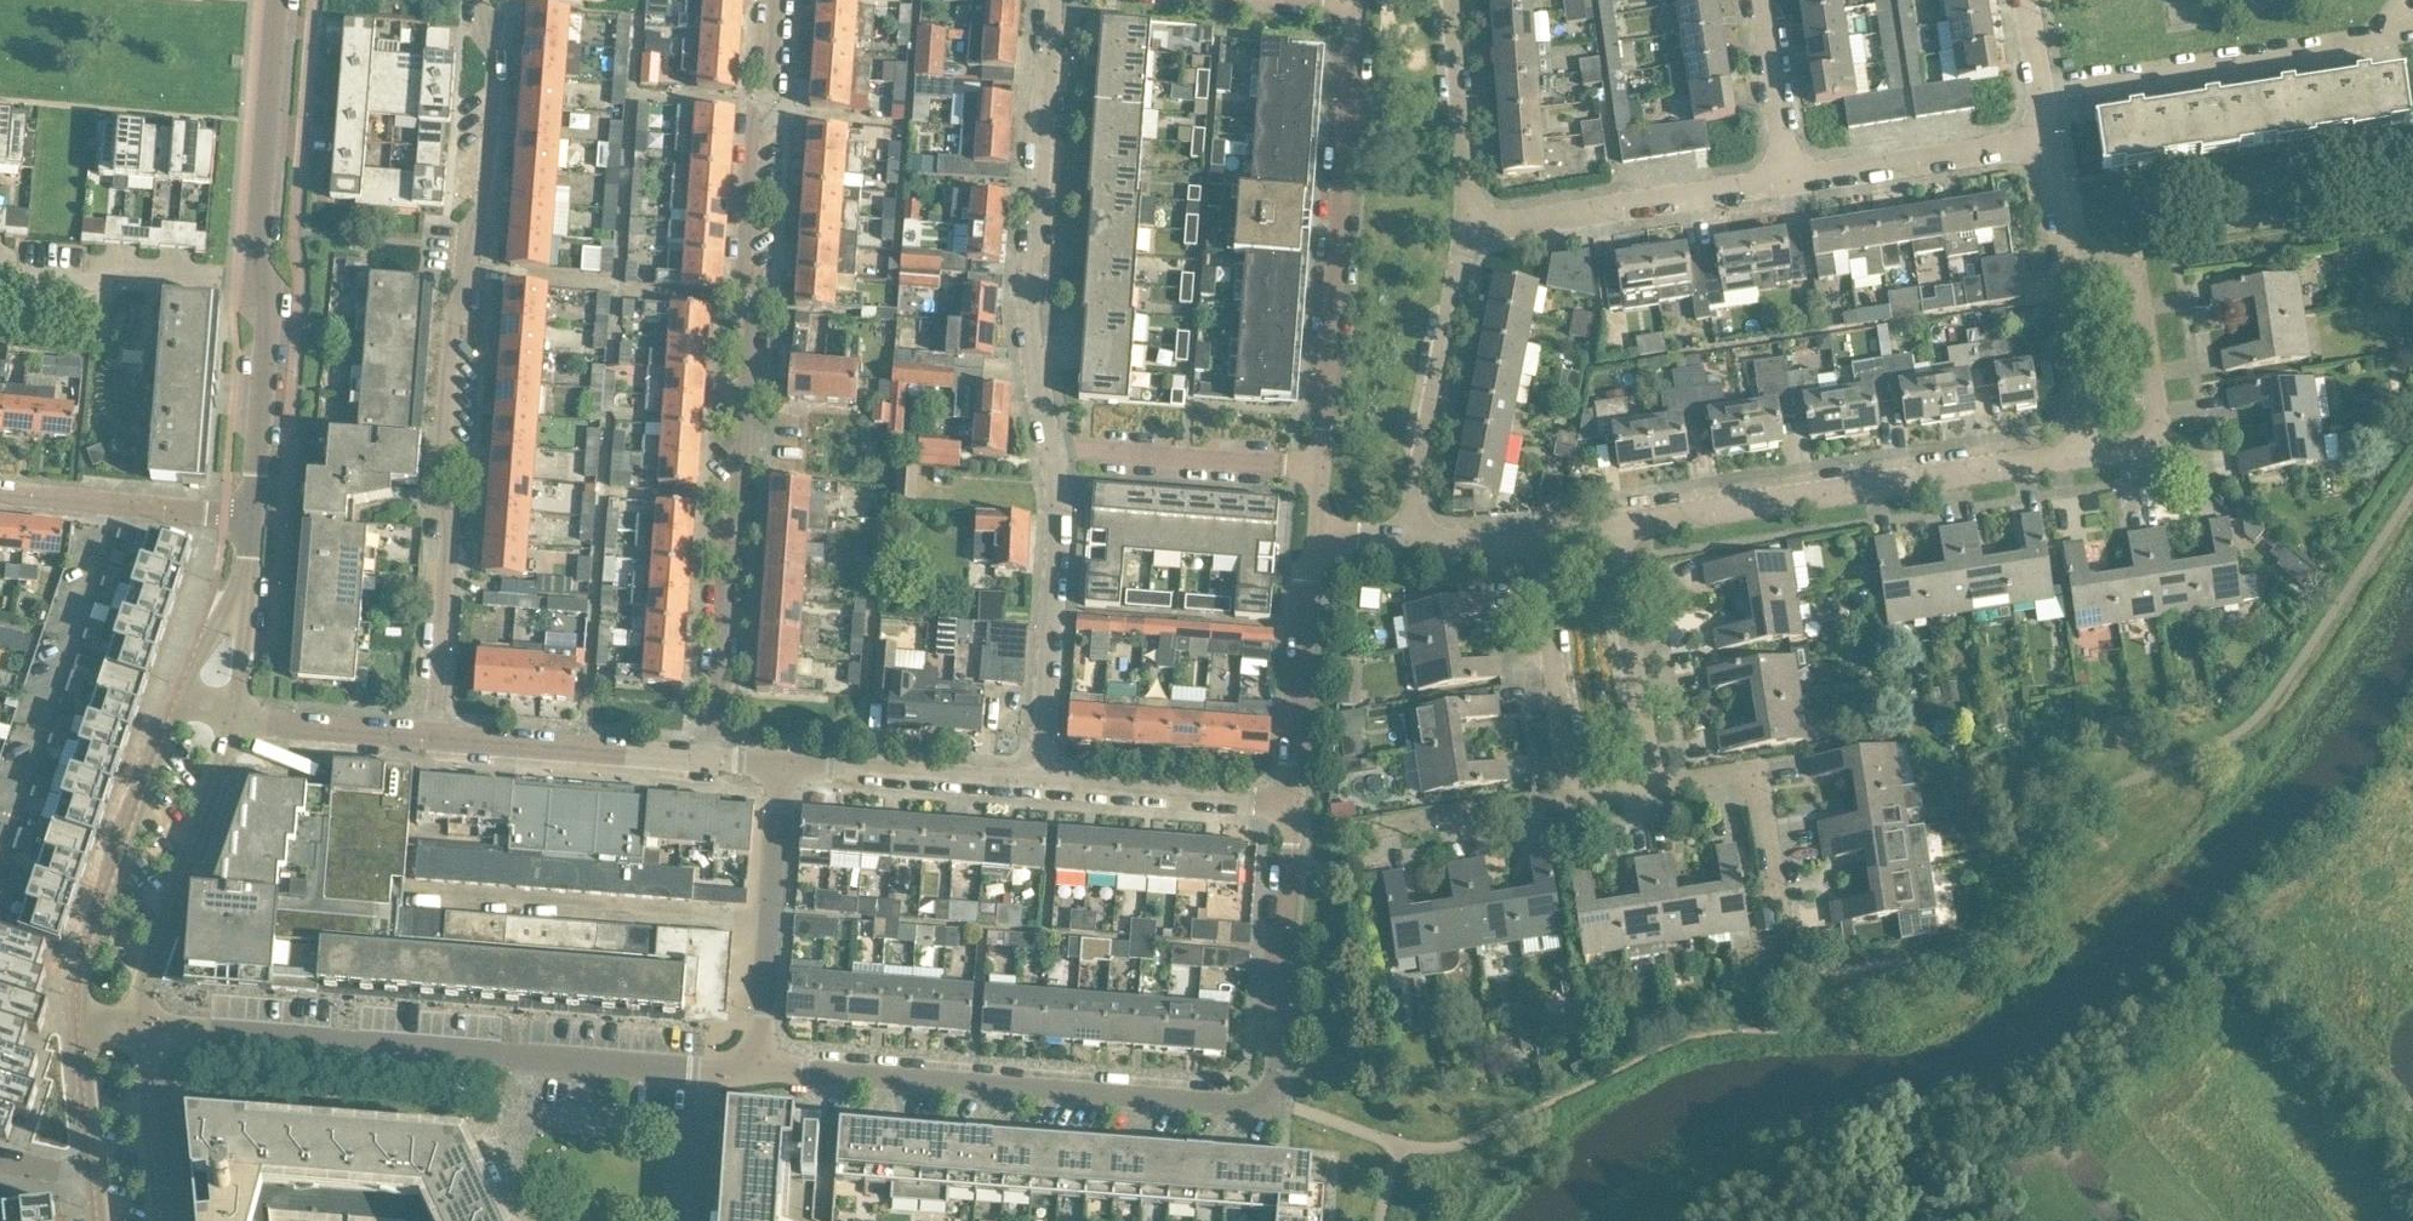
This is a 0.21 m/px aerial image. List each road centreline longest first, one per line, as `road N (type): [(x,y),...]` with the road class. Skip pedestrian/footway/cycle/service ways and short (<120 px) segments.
road 1 (residential): [(713,757),(724,551),(741,480),(751,309),(742,298),(760,107),(776,91),(782,0)]
road 2 (residential): [(482,0),(481,24),(497,56),(484,206),(454,321),(438,488),(450,514),(435,735)]
road 3 (residential): [(758,1067),(697,1072),(142,1026)]
road 4 (residential): [(1272,1106),(758,1067)]
road 5 (residential): [(1611,530),(2097,451)]
road 6 (unclassified): [(1320,469),(1355,0)]
road 7 (residential): [(1043,447),(1023,319),(1052,0)]
road 8 (residential): [(2040,89),(2363,40),(2412,16)]
road 9 (residential): [(1041,783),(1053,513),(1043,447)]
road 10 (residential): [(177,703),(91,955),(80,1011)]
road 11 (residential): [(142,1026),(144,975),(235,719)]
road 12 (unclassified): [(1471,229),(1787,178)]
road 13 (residential): [(1409,540),(1471,229)]
road 14 (residential): [(758,1067),(785,763)]
road 15 (residential): [(268,292),(254,248),(275,0)]
road 16 (residential): [(2097,451),(2137,445),(2153,431),(2139,300),(2129,277),(2113,269),(2070,275)]
road 17 (residential): [(713,757),(435,735)]
road 18 (residential): [(1320,469),(1043,447)]
road 19 (residential): [(268,292),(235,277),(109,268),(90,281),(0,271)]
road 20 (unclassified): [(1289,805),(1315,533)]
road 21 (unclassified): [(1787,178),(2046,140)]
road 22 (residential): [(1574,798),(1531,540)]
road 23 (residential): [(1652,786),(1611,530)]
road 24 (residential): [(1041,783),(785,763)]
road 25 (unclassified): [(1276,1055),(1289,805)]
road 26 (residential): [(0,493),(249,516)]
road 27 (residential): [(1289,805),(1041,783)]
road 28 (unclassified): [(1471,229),(1454,0)]
road 29 (residential): [(1774,901),(1756,783),(1729,774),(1652,786)]
road 30 (residential): [(249,516),(268,292)]
road 31 (residential): [(435,735),(235,719)]
road 32 (residential): [(1574,798),(1381,828)]
road 33 (residential): [(156,1220),(142,1026)]
road 34 (unclassified): [(1760,0),(1787,178)]
road 35 (residential): [(2097,451),(2070,275)]
road 36 (residential): [(80,1011),(100,1183)]
road 37 (residential): [(235,719),(243,573)]
road 38 (residential): [(243,573),(177,703)]
road 39 (residential): [(2070,275),(2046,140)]
road 40 (residential): [(1409,540),(1531,540)]

